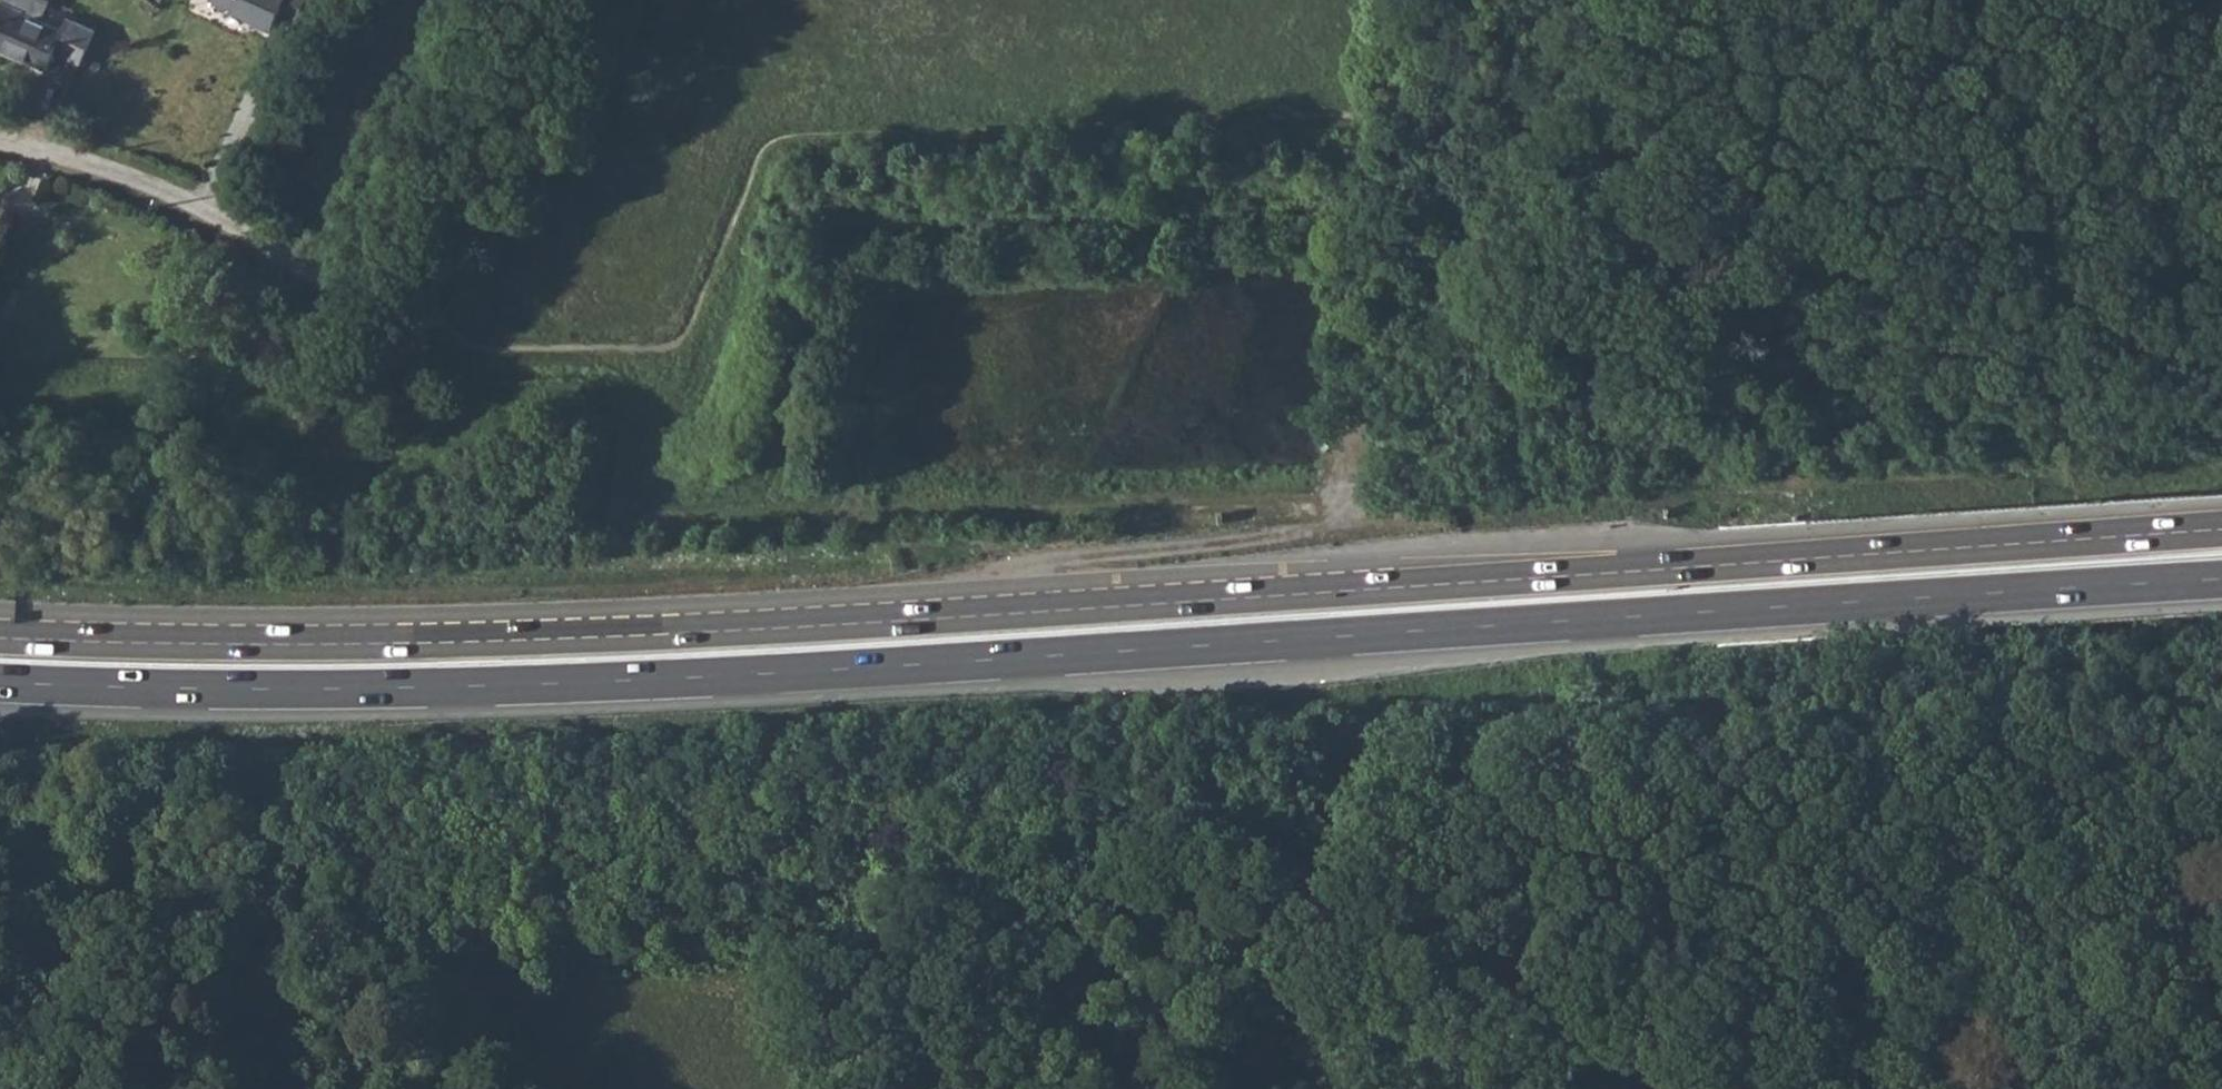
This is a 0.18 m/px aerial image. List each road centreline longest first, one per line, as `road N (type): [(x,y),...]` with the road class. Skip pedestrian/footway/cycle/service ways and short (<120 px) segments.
road 1 (track): [(0,399),(160,411),(195,420),(268,459),(309,468),(374,465),(504,402),(560,391),(594,401),(609,425),(604,518),(1342,504),(1402,515),(1673,486),(2116,472)]
road 2 (motorway): [(2221,527),(719,627),(288,641),(0,633)]
road 3 (motorway): [(0,681),(257,688),(694,676),(2221,578)]
road 4 (track): [(1361,203),(914,221),(813,235),(746,453),(723,484),(675,489),(649,465),(662,347)]
road 5 (unclassified): [(417,328),(348,271),(250,238),(149,184),(0,146)]
road 6 (track): [(604,518),(445,530)]

